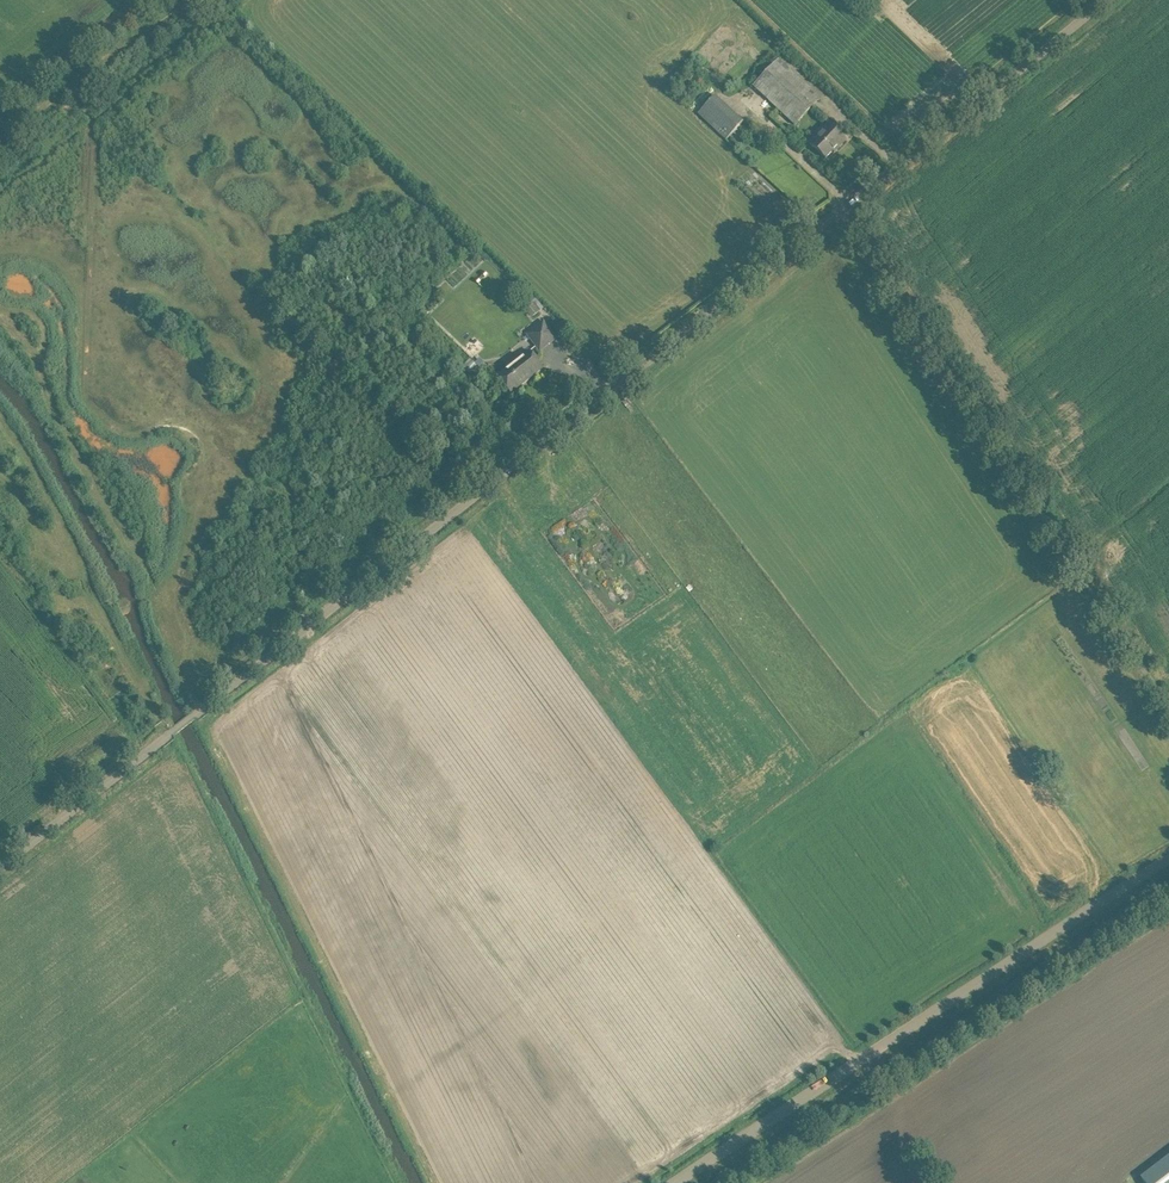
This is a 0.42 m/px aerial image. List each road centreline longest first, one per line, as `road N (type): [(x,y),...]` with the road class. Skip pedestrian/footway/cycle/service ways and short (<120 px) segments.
road 1 (unclassified): [(0,867),(1105,0)]
road 2 (unclassified): [(675,1182),(1168,859)]

